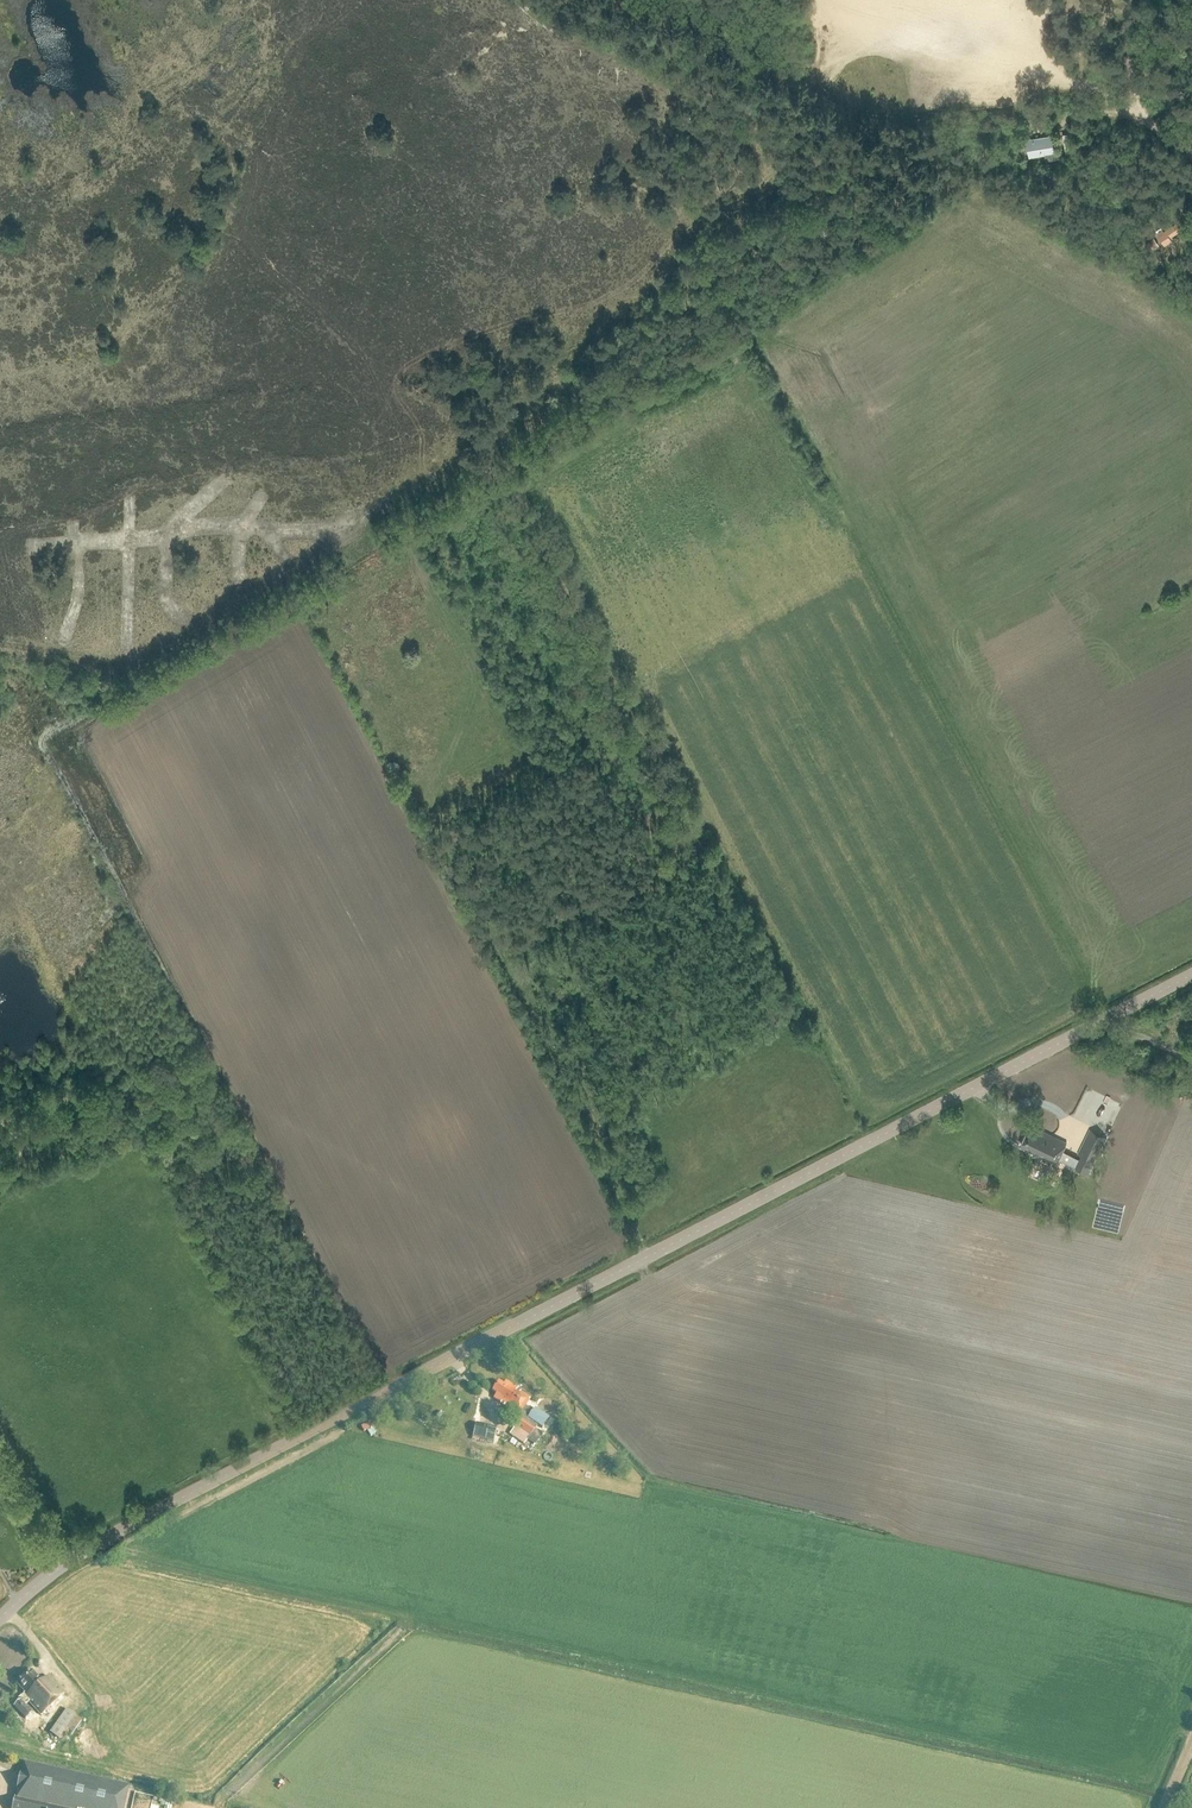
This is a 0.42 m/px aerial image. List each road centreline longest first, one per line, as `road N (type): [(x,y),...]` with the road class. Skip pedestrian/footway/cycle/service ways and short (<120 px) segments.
road 1 (tertiary): [(0,1619),(41,1581),(122,1529),(1191,975)]
road 2 (track): [(1191,1734),(1177,1729),(1155,1779),(1143,1784),(133,1558),(108,1536)]
road 3 (track): [(1191,144),(1079,85),(822,0)]
road 4 (track): [(410,1620),(219,1805)]
road 5 (track): [(69,1562),(0,1429)]

